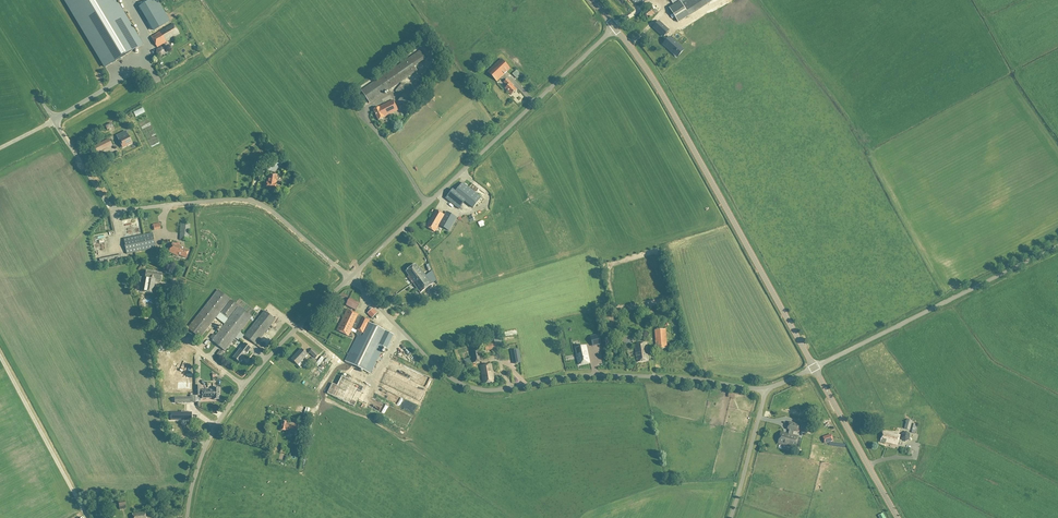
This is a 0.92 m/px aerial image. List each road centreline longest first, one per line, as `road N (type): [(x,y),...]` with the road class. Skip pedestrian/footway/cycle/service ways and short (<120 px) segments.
road 1 (unclassified): [(766,389),(595,375),(471,388),(442,372),(349,278)]
road 2 (unclassified): [(349,278),(252,201),(111,208),(53,120),(115,83)]
road 3 (tertiary): [(814,368),(659,91),(614,28)]
road 4 (unclassified): [(349,278),(614,28)]
road 5 (unclassified): [(187,517),(216,426),(244,386),(349,278)]
road 6 (unclassified): [(814,368),(1057,243)]
road 7 (track): [(0,356),(88,517)]
road 8 (tertiary): [(897,517),(814,368)]
road 9 (unclassified): [(731,517),(766,389)]

